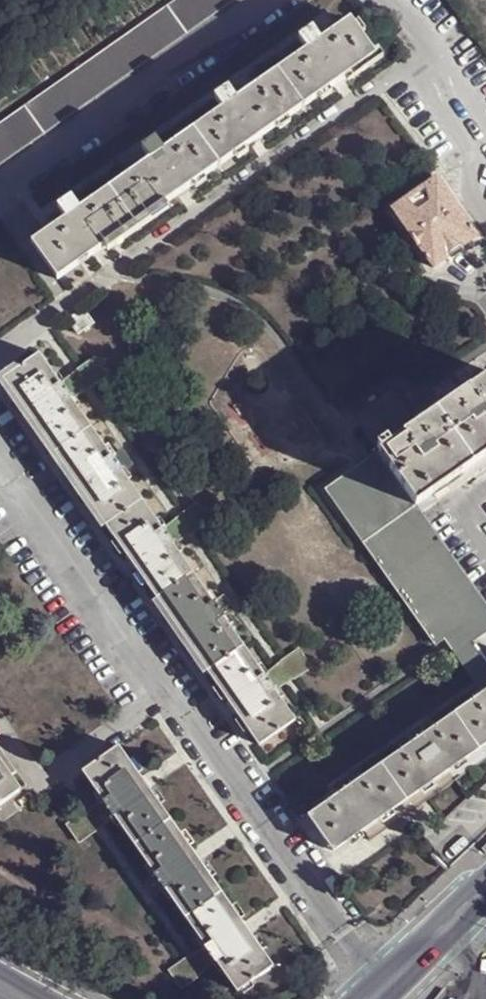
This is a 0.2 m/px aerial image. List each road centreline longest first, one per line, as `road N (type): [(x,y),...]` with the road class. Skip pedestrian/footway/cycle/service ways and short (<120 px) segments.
road 1 (residential): [(380,998),(485,894)]

